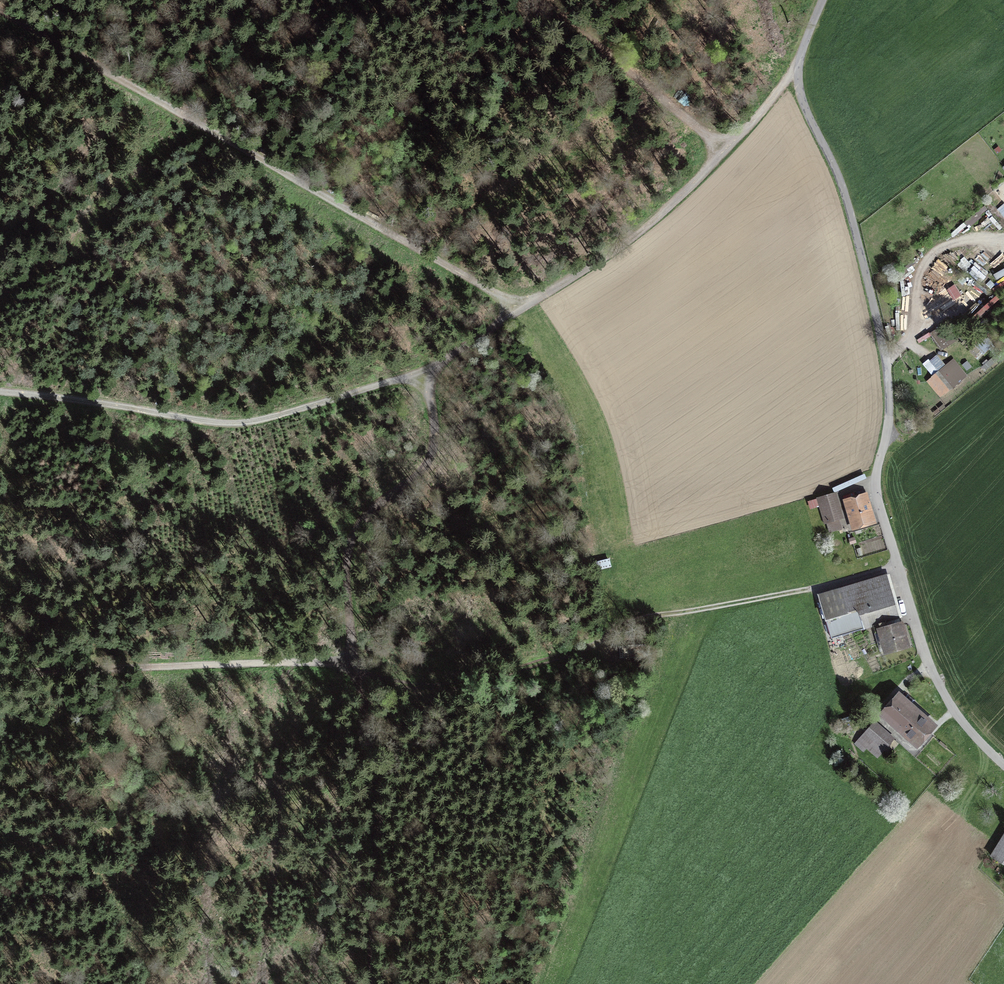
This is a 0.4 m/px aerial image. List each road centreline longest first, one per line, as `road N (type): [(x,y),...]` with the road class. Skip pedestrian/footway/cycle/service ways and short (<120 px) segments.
road 1 (track): [(799,65),(672,205),(425,368),(435,452),(424,470),(354,523),(343,545),(360,672)]
road 2 (unclassified): [(823,0),(799,83),(844,191),(884,352),(889,413),(879,501),(934,674),(957,715),(1003,765)]
road 3 (track): [(517,312),(0,12)]
road 4 (track): [(899,566),(618,628),(601,642),(479,682),(408,686),(360,672)]
road 5 (track): [(0,391),(225,425),(260,421),(425,368)]
road 6 (track): [(0,673),(310,662),(360,672)]
road 7 (track): [(360,672),(377,816),(372,983)]
road 8 (track): [(542,0),(726,150)]
road 9 (track): [(884,352),(902,345),(913,326),(930,254),(1003,235)]

